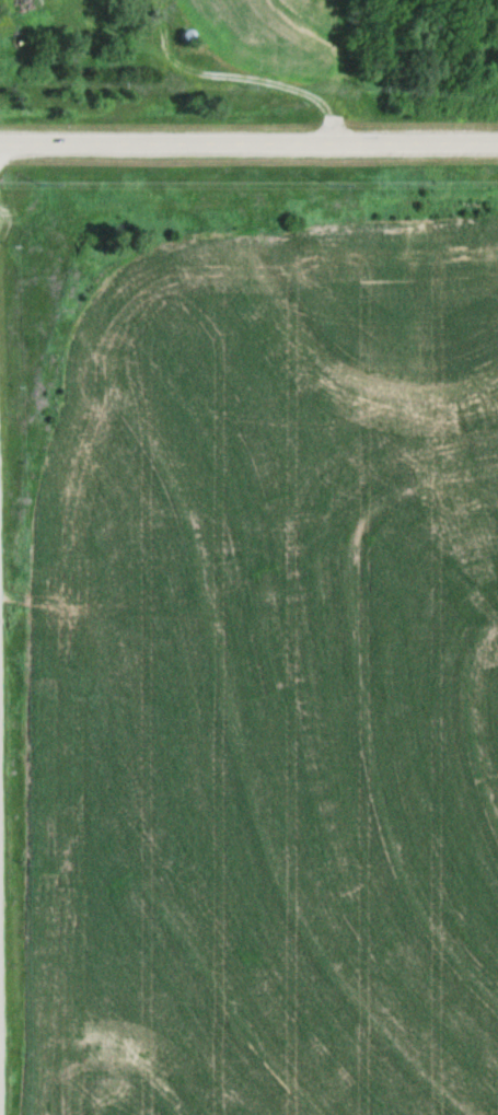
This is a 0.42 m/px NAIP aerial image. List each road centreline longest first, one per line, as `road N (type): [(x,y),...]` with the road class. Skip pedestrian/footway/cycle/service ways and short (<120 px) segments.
road 1 (secondary): [(497,143),(0,144)]
road 2 (tertiary): [(2,1114),(0,898)]

